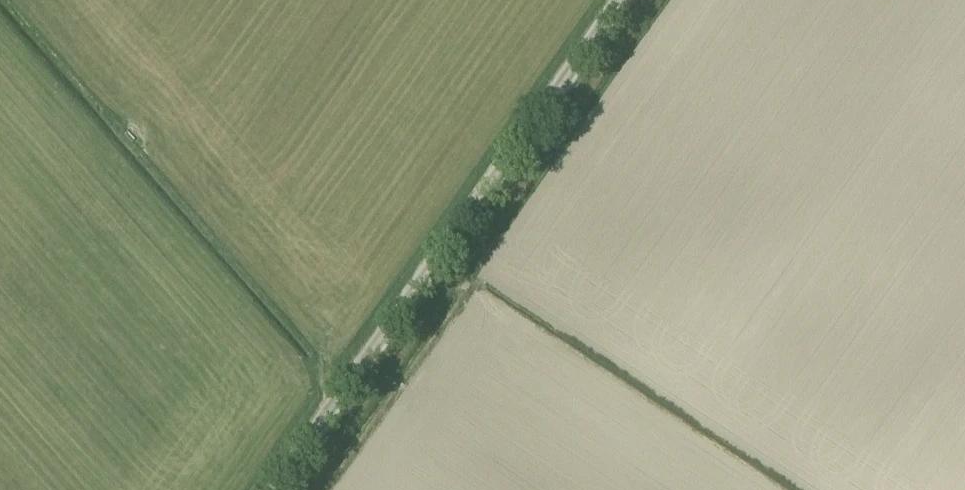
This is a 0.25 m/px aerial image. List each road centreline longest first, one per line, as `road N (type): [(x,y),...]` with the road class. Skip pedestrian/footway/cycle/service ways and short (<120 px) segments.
road 1 (unclassified): [(269,489),(620,0)]

